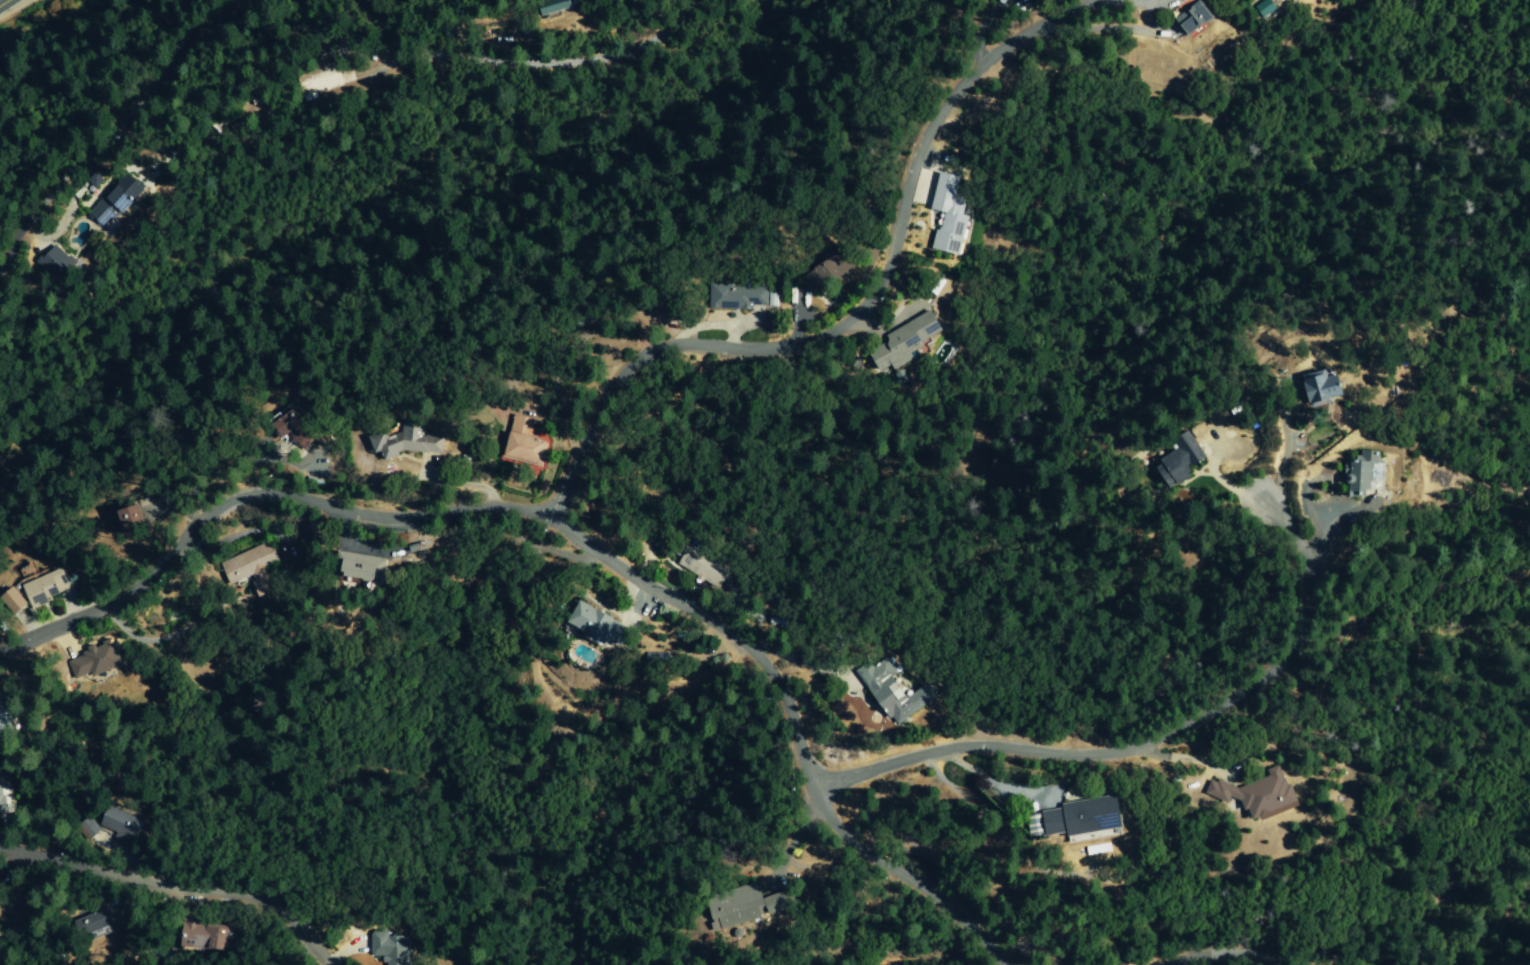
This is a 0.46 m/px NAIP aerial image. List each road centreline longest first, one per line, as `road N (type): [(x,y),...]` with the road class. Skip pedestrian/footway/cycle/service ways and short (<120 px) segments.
road 1 (residential): [(0,655),(108,607),(143,584),(223,505),(245,498),(271,494),(385,520),(489,509),(546,520),(737,640),(774,680),(832,827),(939,898),(1004,964)]
road 2 (residential): [(546,520),(617,379),(635,363),(678,346),(794,348),(854,320),(888,267),(913,169),(945,110),(1009,45),(1096,0)]
road 3 (residential): [(813,788),(966,747),(1111,761),(1244,694),(1285,660),(1310,585),(1308,559),(1277,506),(1260,496)]
road 4 (residential): [(0,853),(129,884),(251,899),(289,921),(326,964)]

